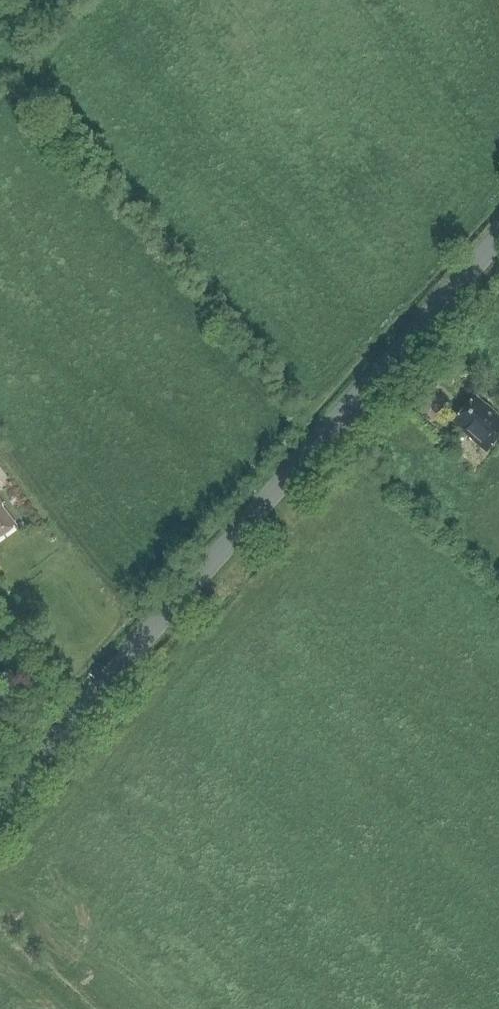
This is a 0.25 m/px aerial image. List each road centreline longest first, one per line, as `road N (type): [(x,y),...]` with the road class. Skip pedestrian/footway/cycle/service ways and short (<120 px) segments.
road 1 (tertiary): [(0,799),(498,239)]

